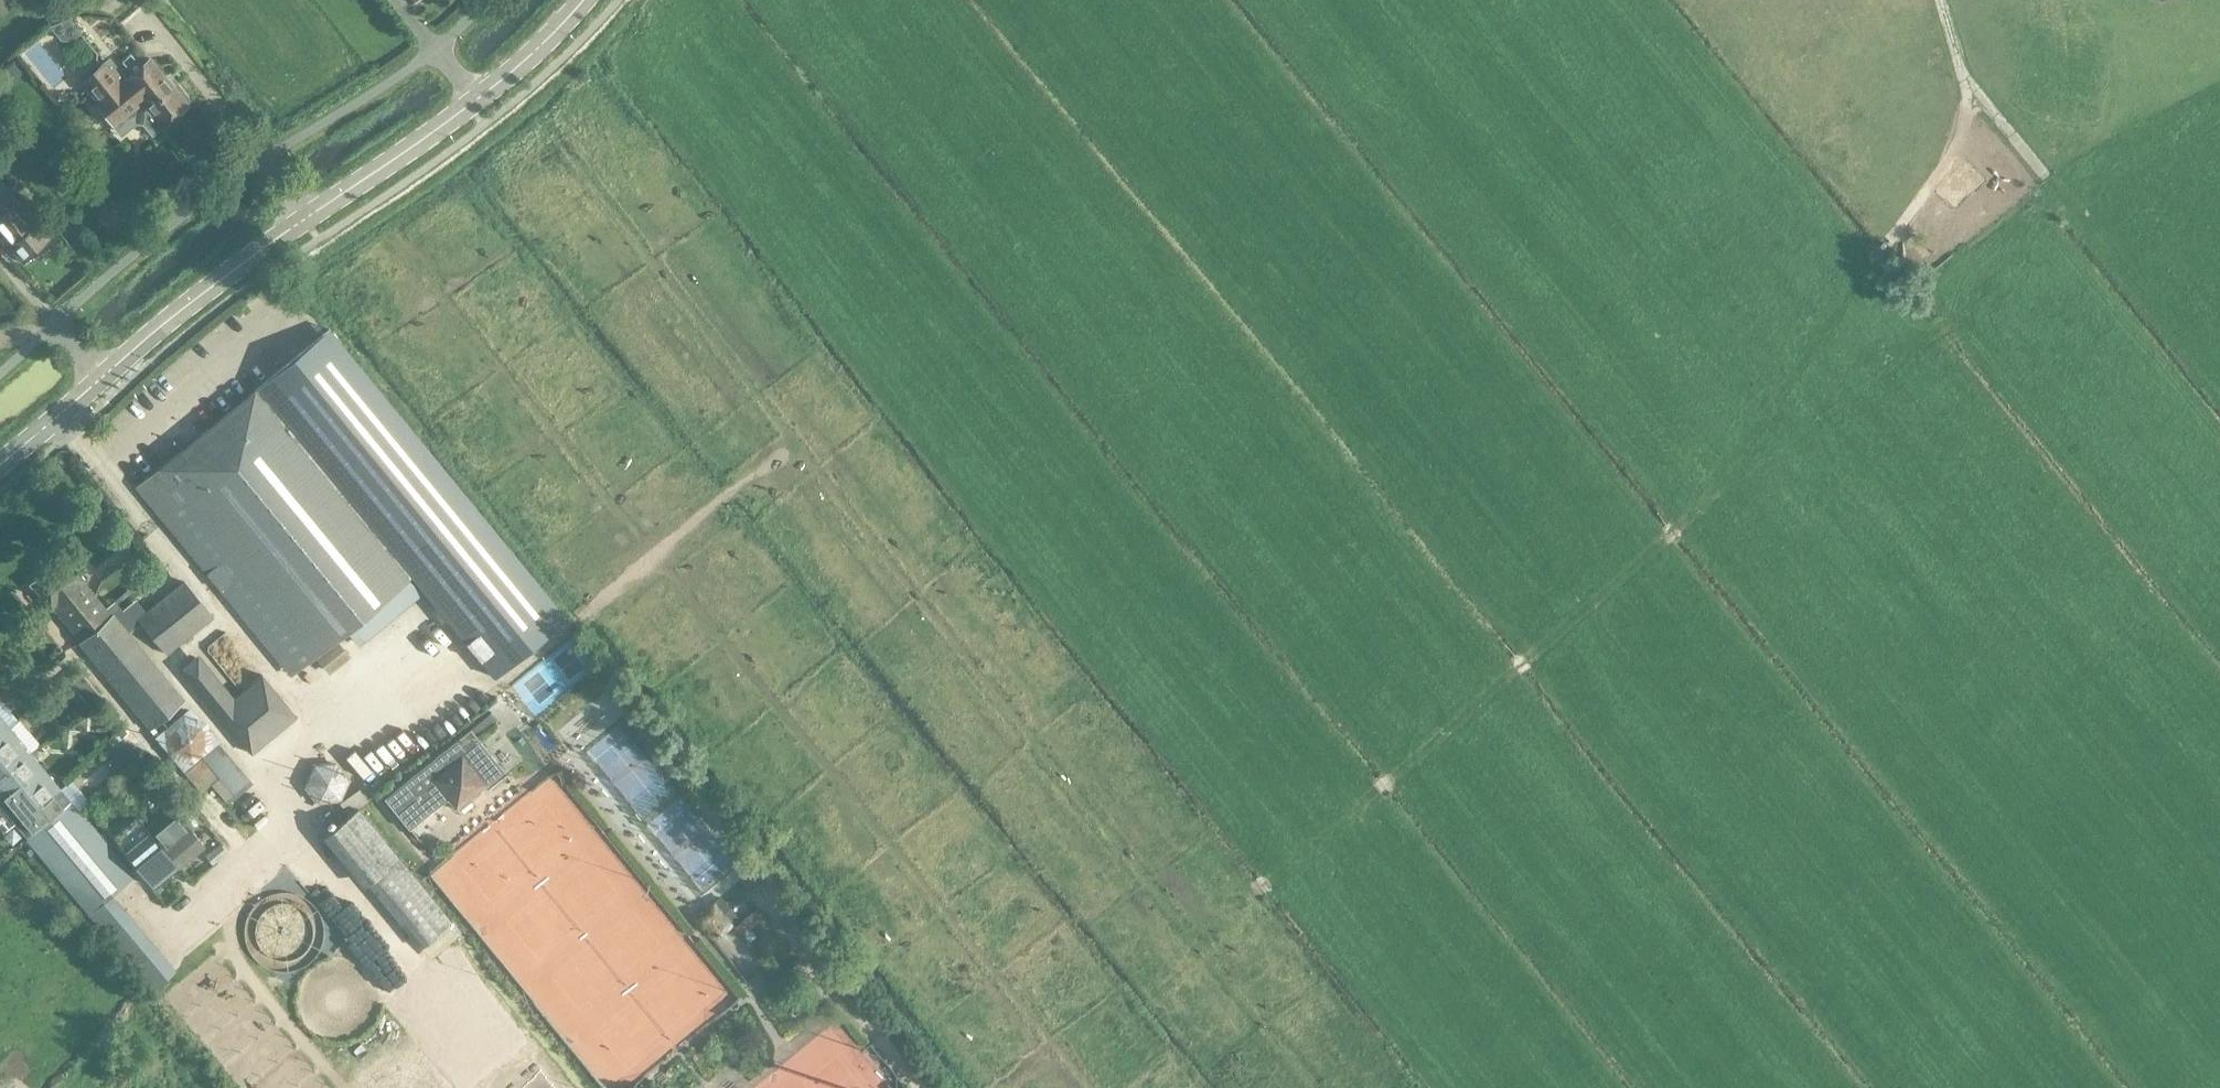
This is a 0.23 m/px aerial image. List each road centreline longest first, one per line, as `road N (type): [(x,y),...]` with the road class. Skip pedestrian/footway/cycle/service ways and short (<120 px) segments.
road 1 (tertiary): [(0,464),(186,310),(475,103),(583,0)]
road 2 (track): [(760,461),(493,687),(411,678),(315,720)]

